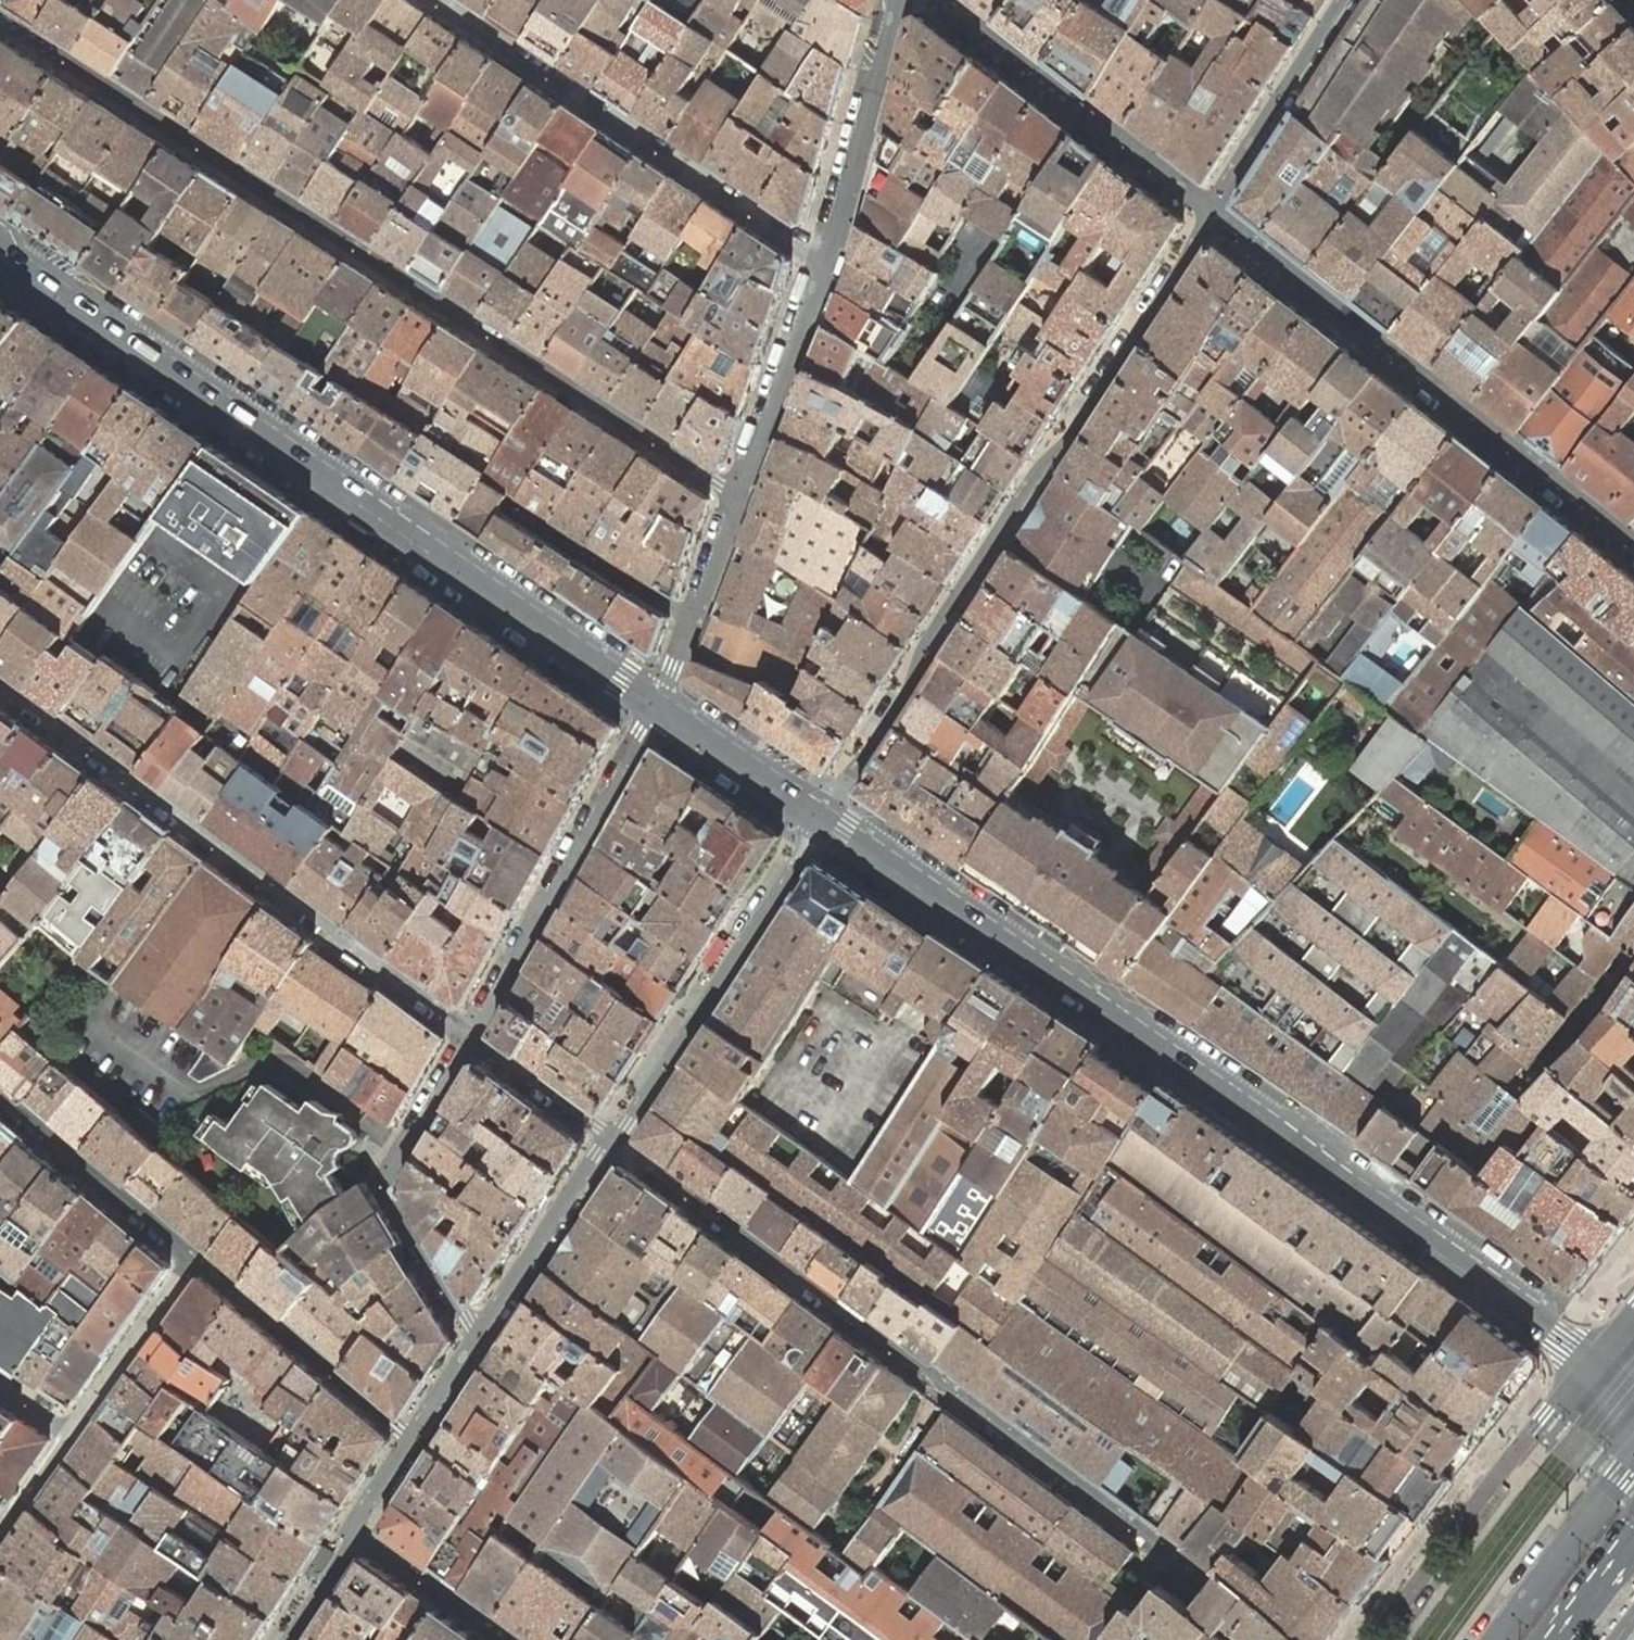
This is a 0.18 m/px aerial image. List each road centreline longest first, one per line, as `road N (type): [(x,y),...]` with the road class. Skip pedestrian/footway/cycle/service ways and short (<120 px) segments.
road 1 (tertiary): [(817,820),(1592,1355)]
road 2 (residential): [(0,20),(737,497)]
road 3 (residential): [(609,1142),(1276,1639)]
road 4 (tertiary): [(0,256),(656,705)]
road 5 (residential): [(817,820),(1209,212)]
road 6 (residential): [(0,687),(466,1036)]
road 7 (residential): [(1209,212),(1633,549)]
road 8 (residential): [(433,0),(820,258)]
road 9 (residential): [(609,1142),(817,820)]
road 10 (residential): [(656,705),(466,1036)]
road 11 (residential): [(466,1036),(382,1182),(478,1346)]
road 12 (residential): [(1377,1639),(1592,1355)]
road 13 (residential): [(943,0),(1209,212)]
road 14 (residential): [(196,1260),(415,1444)]
road 15 (residential): [(893,0),(820,258)]
road 16 (residential): [(0,1098),(196,1260)]
road 17 (residential): [(820,258),(737,497)]
road 18 (residential): [(1209,212),(1345,0)]
road 19 (residential): [(478,1346),(609,1142)]
road 20 (secondary): [(1633,1461),(1496,1639)]
road 21 (residential): [(737,497),(656,705)]
road 22 (residential): [(196,1260),(74,1430)]
road 23 (tertiary): [(656,705),(817,820)]
road 24 (residential): [(508,1639),(355,1530)]
road 25 (residential): [(466,1036),(609,1142)]
road 26 (residential): [(284,1639),(355,1530)]
road 27 (residential): [(74,1430),(0,1536)]

